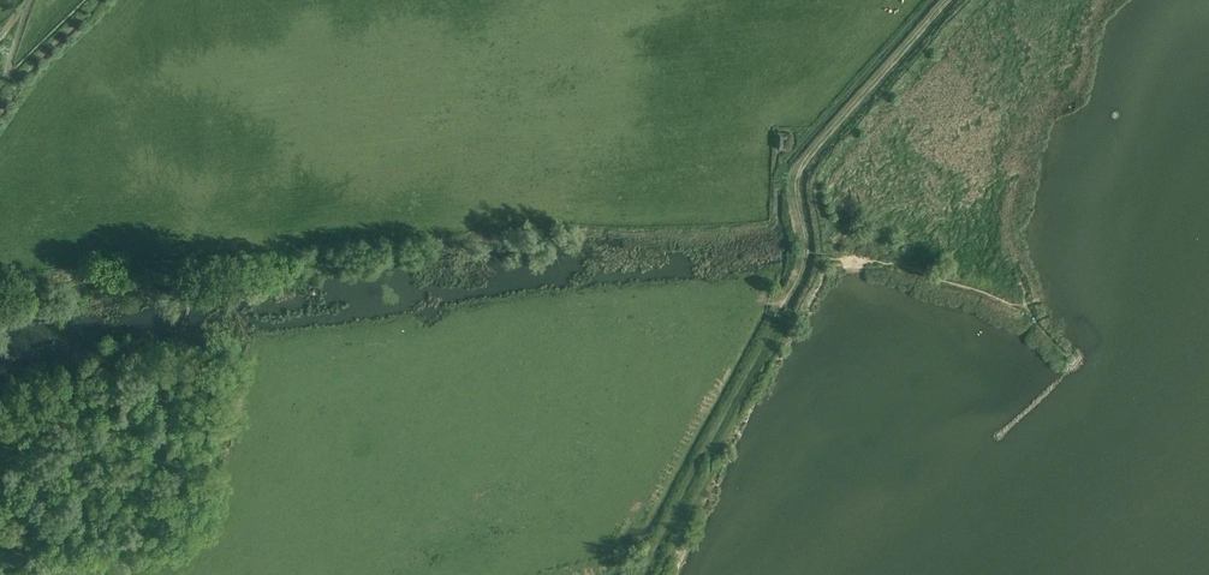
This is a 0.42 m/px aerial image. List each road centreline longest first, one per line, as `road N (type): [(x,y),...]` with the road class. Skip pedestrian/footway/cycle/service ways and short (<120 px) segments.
road 1 (track): [(778,315),(805,266),(796,178),(803,162),(944,0)]
road 2 (track): [(639,574),(778,315)]

